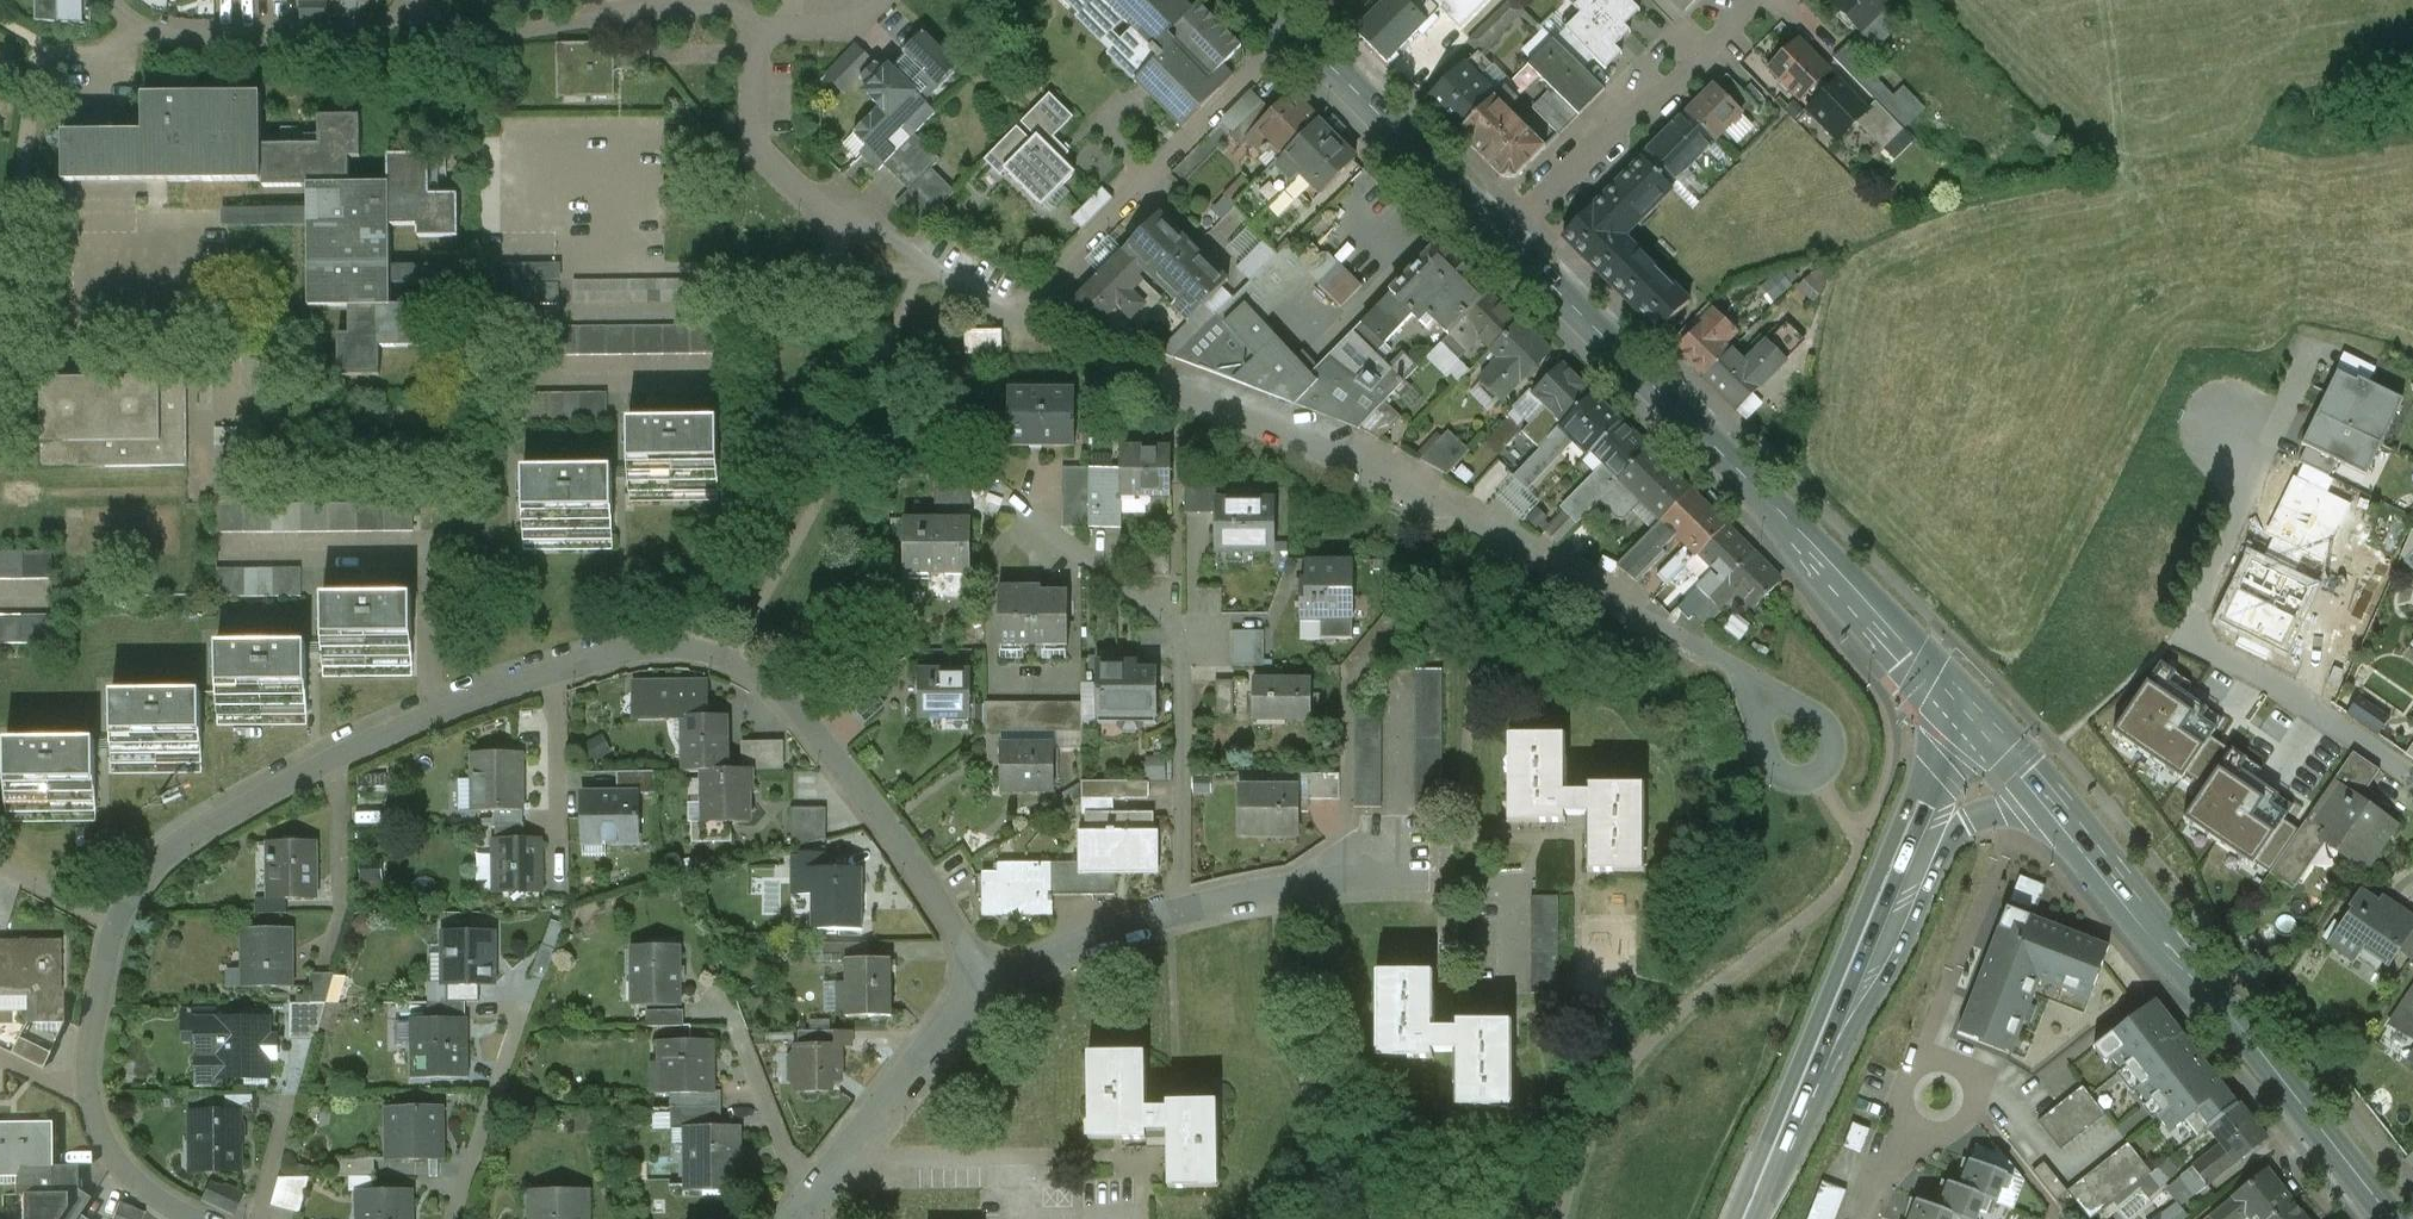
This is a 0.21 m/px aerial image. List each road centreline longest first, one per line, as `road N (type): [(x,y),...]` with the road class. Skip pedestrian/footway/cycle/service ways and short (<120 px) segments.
road 1 (residential): [(201,1218),(159,1199),(115,1148),(97,1108),(91,1053),(114,939),(139,889),(233,813),(428,716),(517,681),(640,652),(689,651),(734,662),(804,719),(991,981)]
road 2 (residential): [(783,13),(763,48),(758,94),(779,164),(876,236),(1103,351),(1417,485),(1741,677)]
road 3 (primary): [(1512,232),(1972,716)]
road 4 (secondary): [(2053,810),(2390,1218)]
road 5 (residential): [(1182,909),(1184,654),(1171,620),(1032,519)]
road 6 (primary): [(1972,716),(1813,1072)]
road 7 (primary): [(1813,1072),(1876,1002),(1949,843),(1966,824),(1991,812),(2053,810)]
road 8 (residential): [(783,13),(612,11),(421,36)]
road 9 (residential): [(1753,0),(1512,232)]
road 10 (primary): [(1277,0),(1512,232)]
road 11 (residential): [(421,36),(190,35),(137,25),(110,0)]
road 12 (residential): [(800,1218),(991,981)]
road 13 (residential): [(1741,677),(1810,713),(1832,733),(1834,749),(1818,778),(1798,781),(1768,765),(1754,730)]
road 14 (residential): [(991,981),(1098,933),(1182,909)]
road 15 (residential): [(1182,909),(1348,867)]
road 16 (primary): [(1813,1072),(1745,1218)]
road 17 (residential): [(1866,1218),(1888,1163),(1937,1090)]
road 18 (secondary): [(1972,716),(2053,810)]

